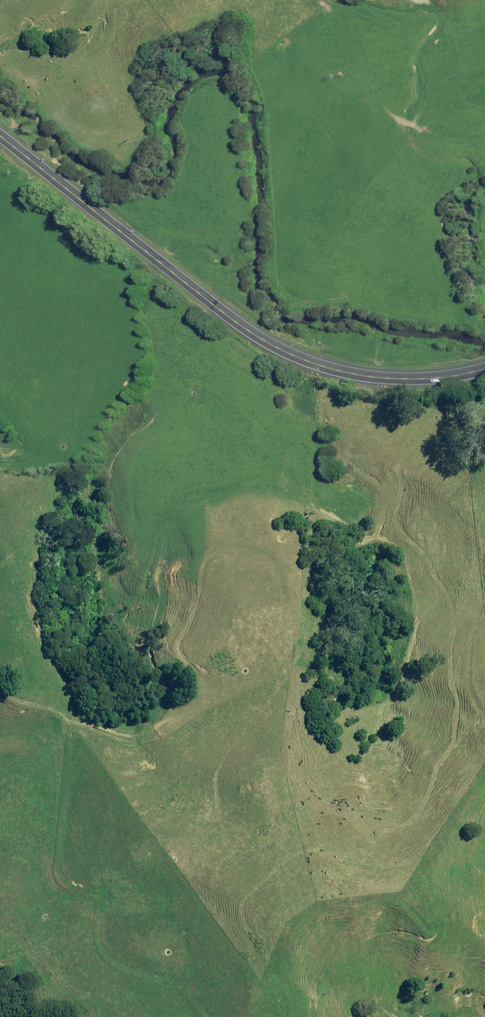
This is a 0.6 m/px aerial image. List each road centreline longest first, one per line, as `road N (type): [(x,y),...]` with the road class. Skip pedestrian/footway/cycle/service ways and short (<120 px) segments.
road 1 (primary): [(0,133),(270,342),(380,378),(484,367)]
road 2 (track): [(222,1016),(180,998),(114,944),(69,866),(60,829),(75,726)]
road 3 (track): [(75,726),(154,726),(189,709),(210,681),(214,624)]
road 4 (track): [(484,107),(411,93),(319,0)]

